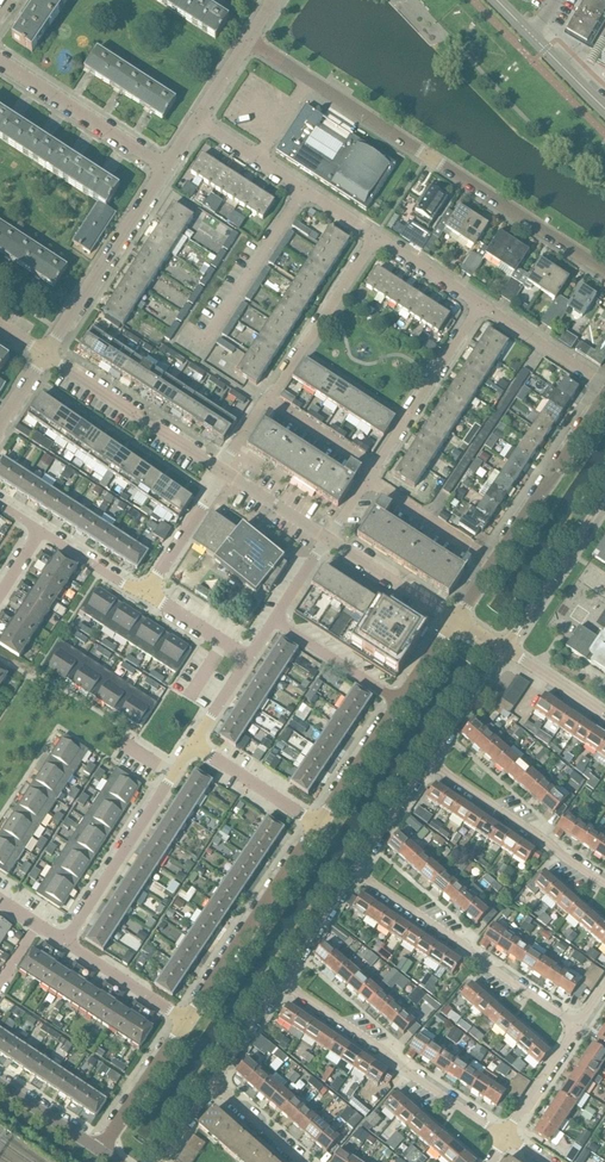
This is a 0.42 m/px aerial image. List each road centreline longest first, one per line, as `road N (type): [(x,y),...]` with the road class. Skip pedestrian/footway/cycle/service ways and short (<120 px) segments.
road 1 (residential): [(604,270),(249,40)]
road 2 (residential): [(504,1139),(282,981)]
road 3 (residential): [(578,1027),(355,871)]
road 4 (residential): [(186,1021),(318,825)]
road 5 (residential): [(65,942),(193,746)]
road 6 (residential): [(46,354),(166,168)]
road 7 (residential): [(376,237),(197,120)]
road 8 (residential): [(222,474),(46,354)]
road 9 (residential): [(604,883),(429,762)]
road 10 (residential): [(495,562),(604,396)]
road 11 (residential): [(166,168),(0,61)]
road 12 (residential): [(374,470),(481,305)]
road 13 (residential): [(269,401),(376,237)]
road 14 (residential): [(505,648),(604,497)]
road 15 (residential): [(100,1151),(186,1021)]
road 16 (tertiary): [(604,109),(496,0)]
road 17 (residential): [(495,562),(366,481)]
road 18 (residential): [(274,620),(399,702)]
road 19 (residential): [(452,622),(326,542)]
road 20 (residential): [(318,825),(193,746)]
road 21 (residential): [(318,825),(399,702)]
road 22 (residential): [(604,384),(481,305)]
road 23 (residential): [(186,1021),(65,942)]
road 24 (residential): [(146,594),(222,474)]
road 25 (residential): [(429,762),(505,648)]
road 26 (residential): [(504,1139),(578,1027)]
road 27 (residential): [(282,981),(355,871)]
road 28 (residential): [(355,871),(429,762)]
road 29 (residential): [(269,401),(374,470)]
road 30 (residential): [(481,305),(376,237)]
road 31 (residential): [(326,542),(222,474)]
road 32 (residential): [(214,1084),(282,981)]
road 33 (residential): [(250,659),(146,594)]
road 34 (residential): [(146,594),(41,532)]

